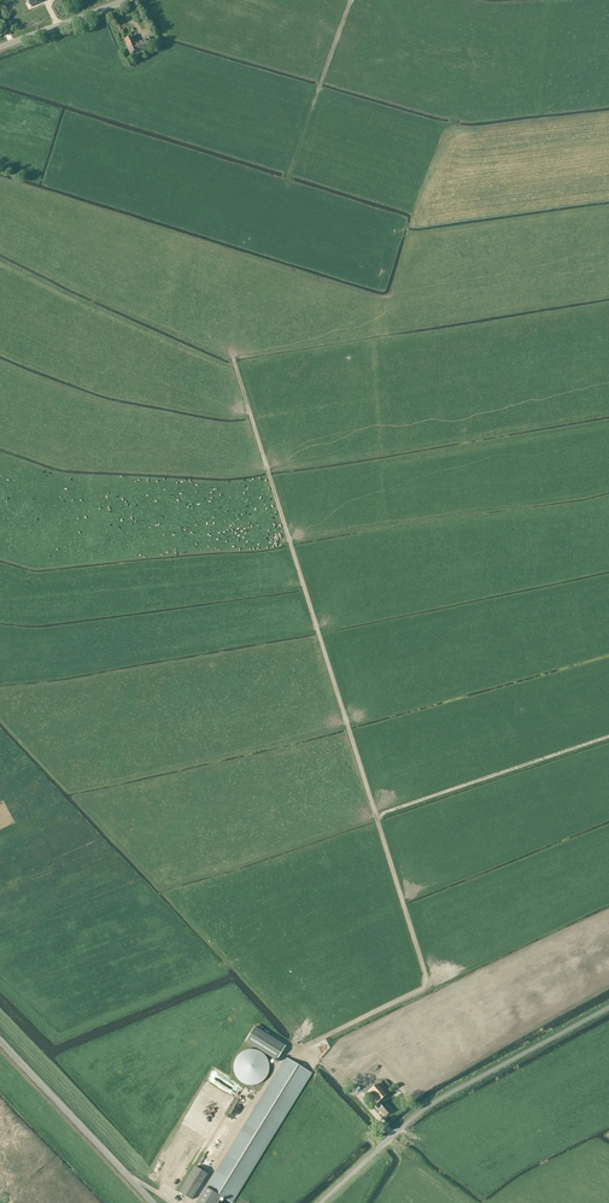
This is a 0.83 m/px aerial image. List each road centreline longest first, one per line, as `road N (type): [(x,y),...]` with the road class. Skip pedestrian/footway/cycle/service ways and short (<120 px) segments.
road 1 (unclassified): [(608,1009),(424,1109),(322,1202)]
road 2 (tertiary): [(153,1202),(0,1041)]
road 3 (tertiary): [(0,47),(125,0)]

